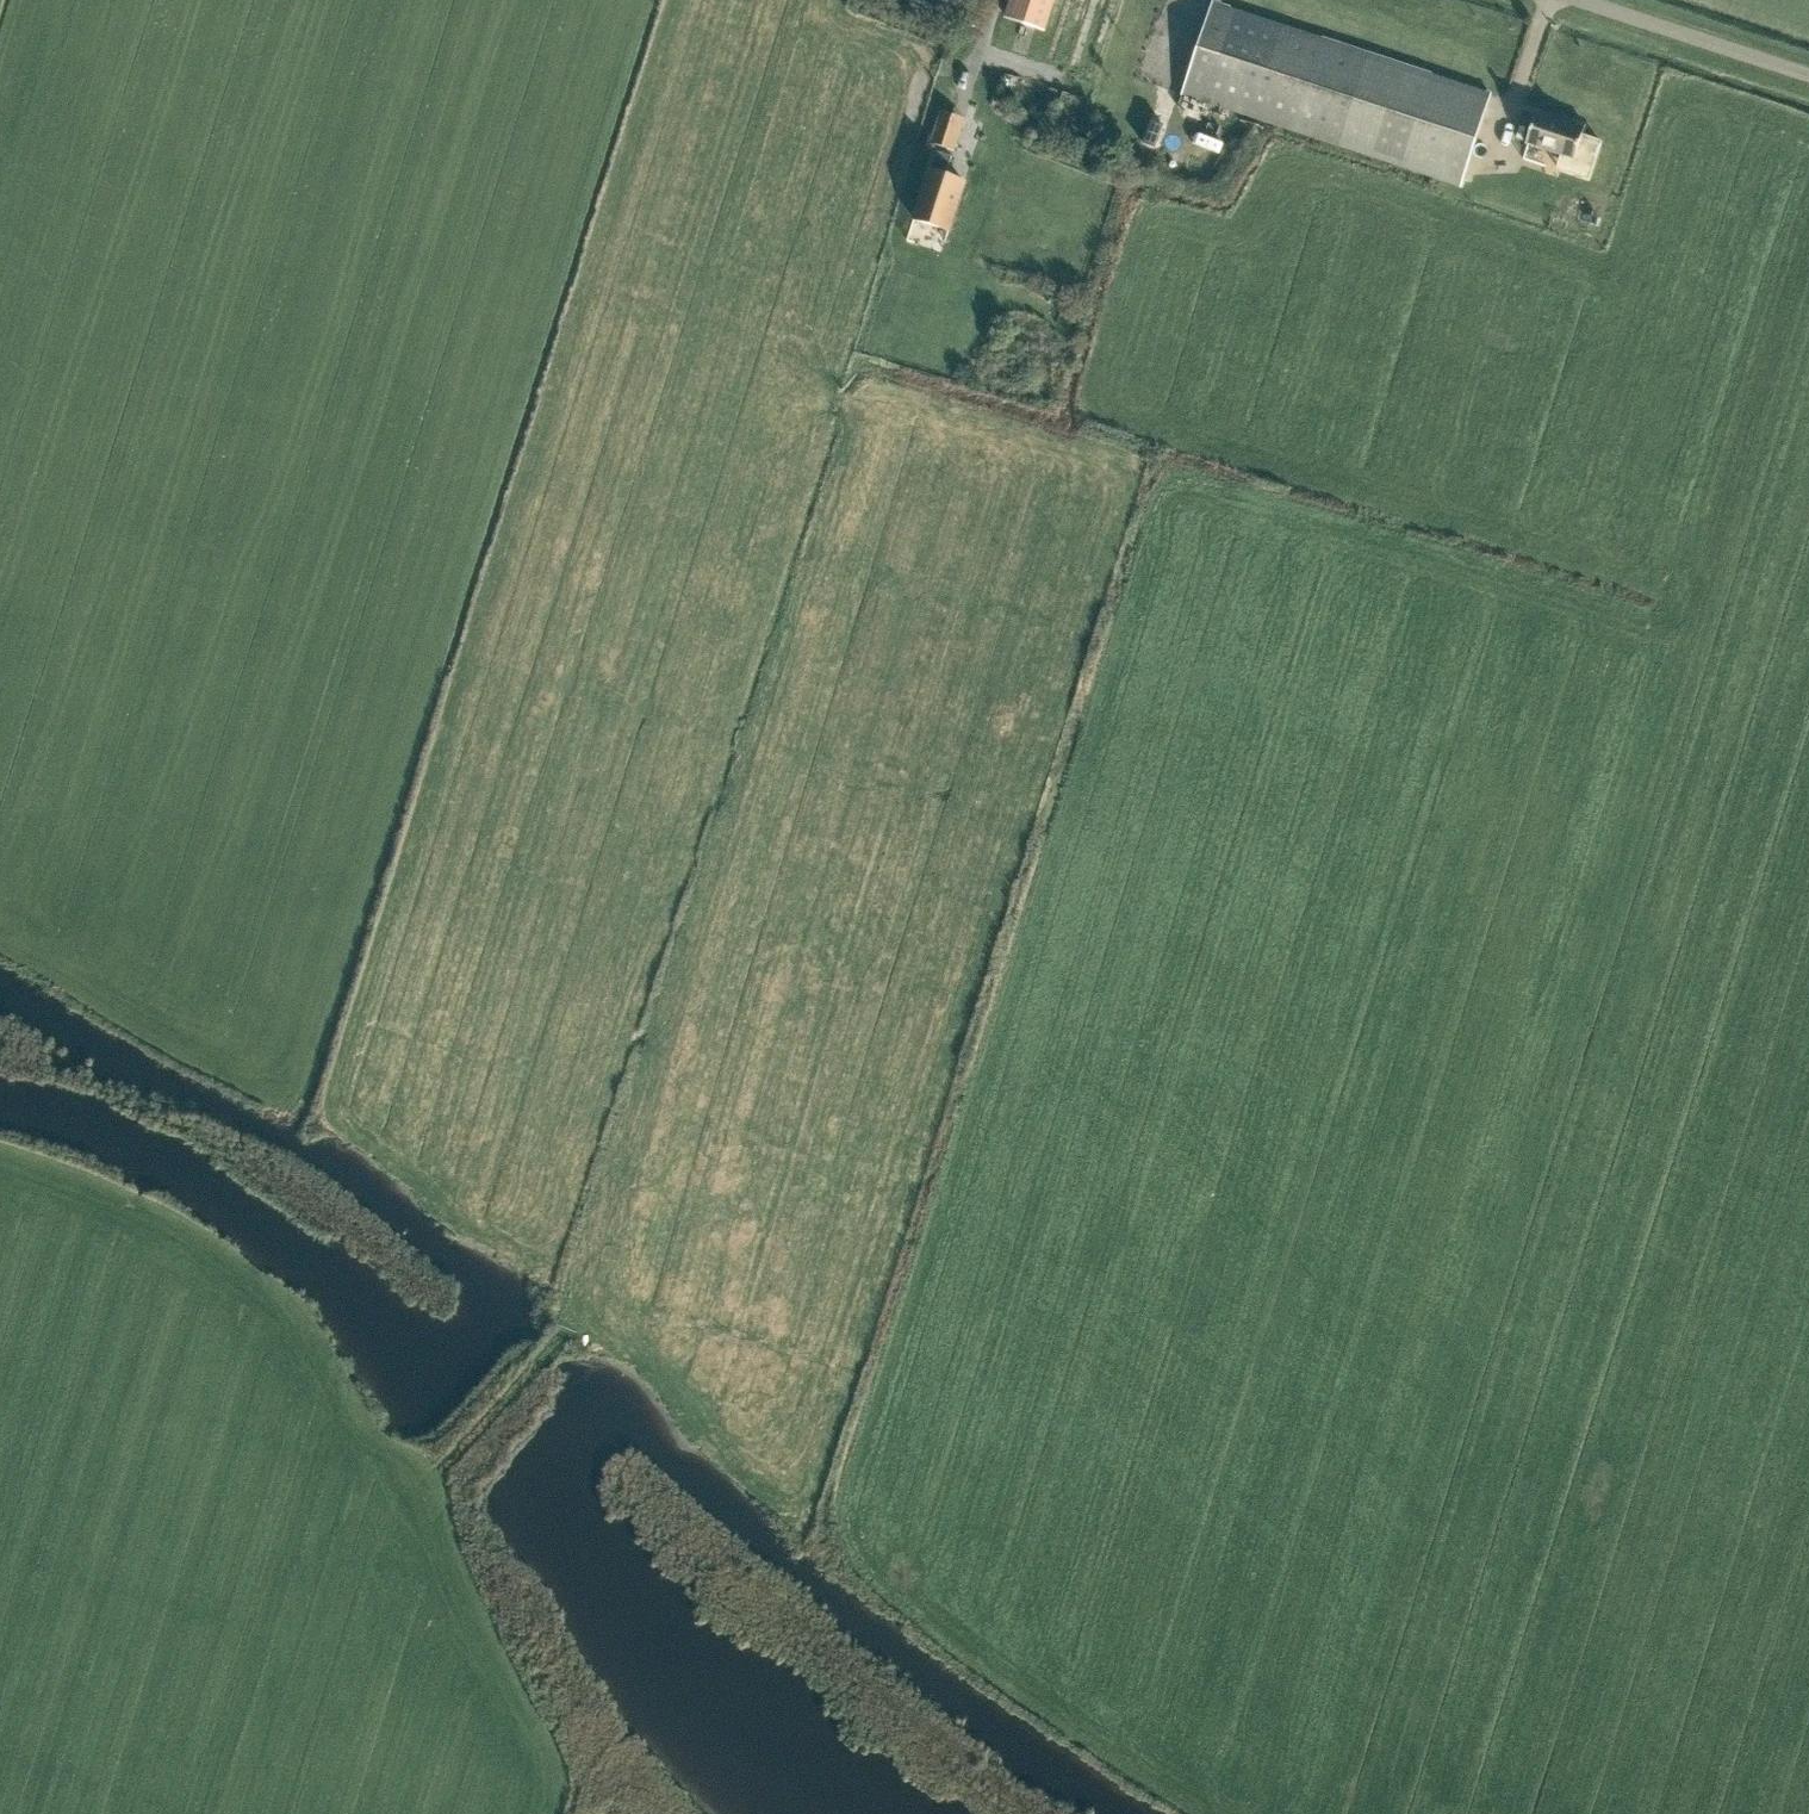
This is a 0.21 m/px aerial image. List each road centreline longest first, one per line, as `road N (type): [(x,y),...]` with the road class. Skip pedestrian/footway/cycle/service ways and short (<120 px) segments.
road 1 (unclassified): [(1572,0),(1808,76)]

